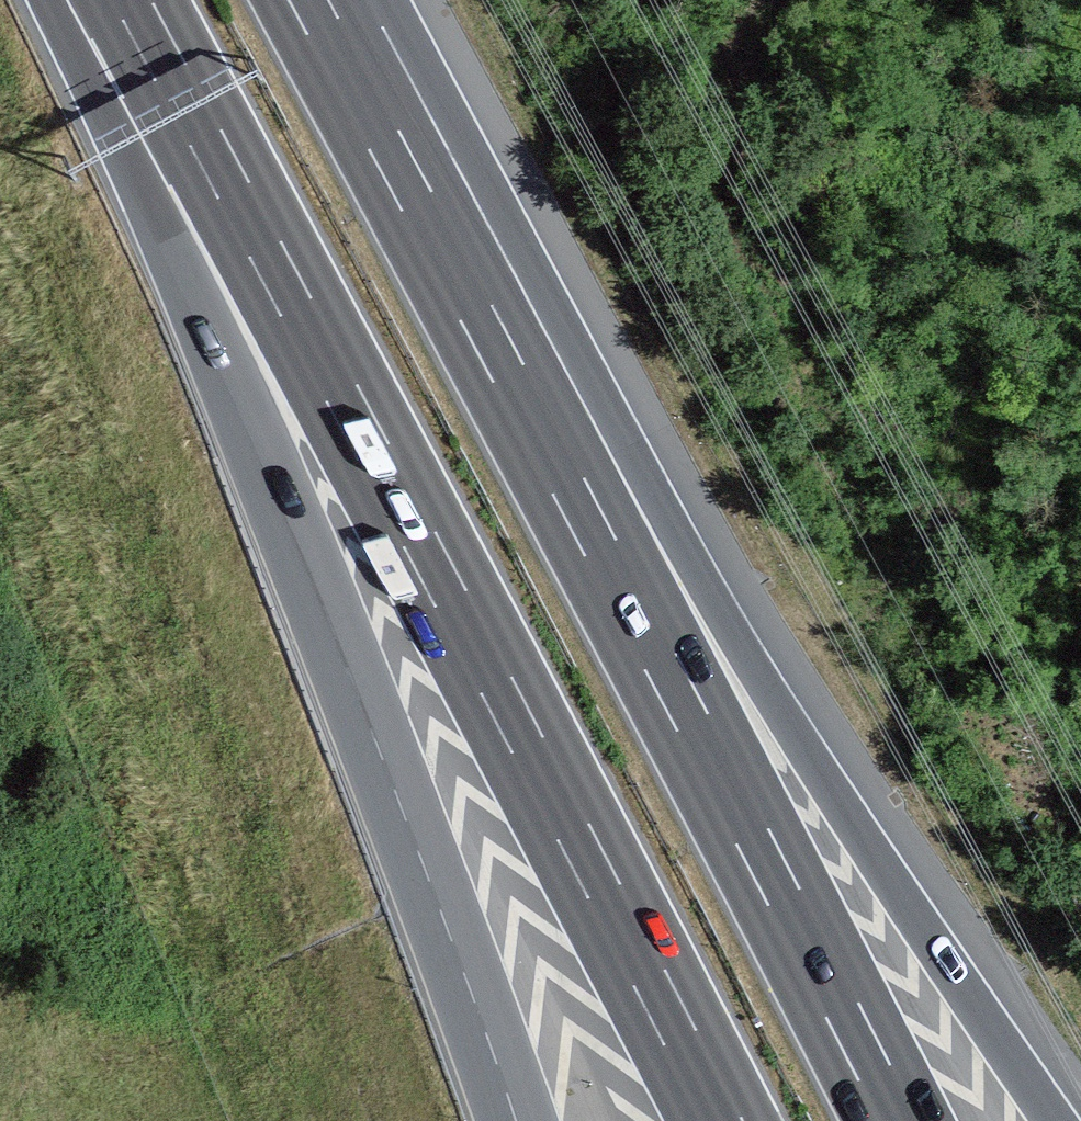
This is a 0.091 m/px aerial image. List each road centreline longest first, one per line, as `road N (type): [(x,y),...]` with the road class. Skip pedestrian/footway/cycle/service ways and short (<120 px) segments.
road 1 (motorway): [(1056,1120),(872,853),(351,42)]
road 2 (motorway): [(120,0),(373,451),(723,1120)]
road 3 (motorway): [(899,1120),(351,42)]
road 4 (motorway): [(80,0),(325,607),(516,1120)]

